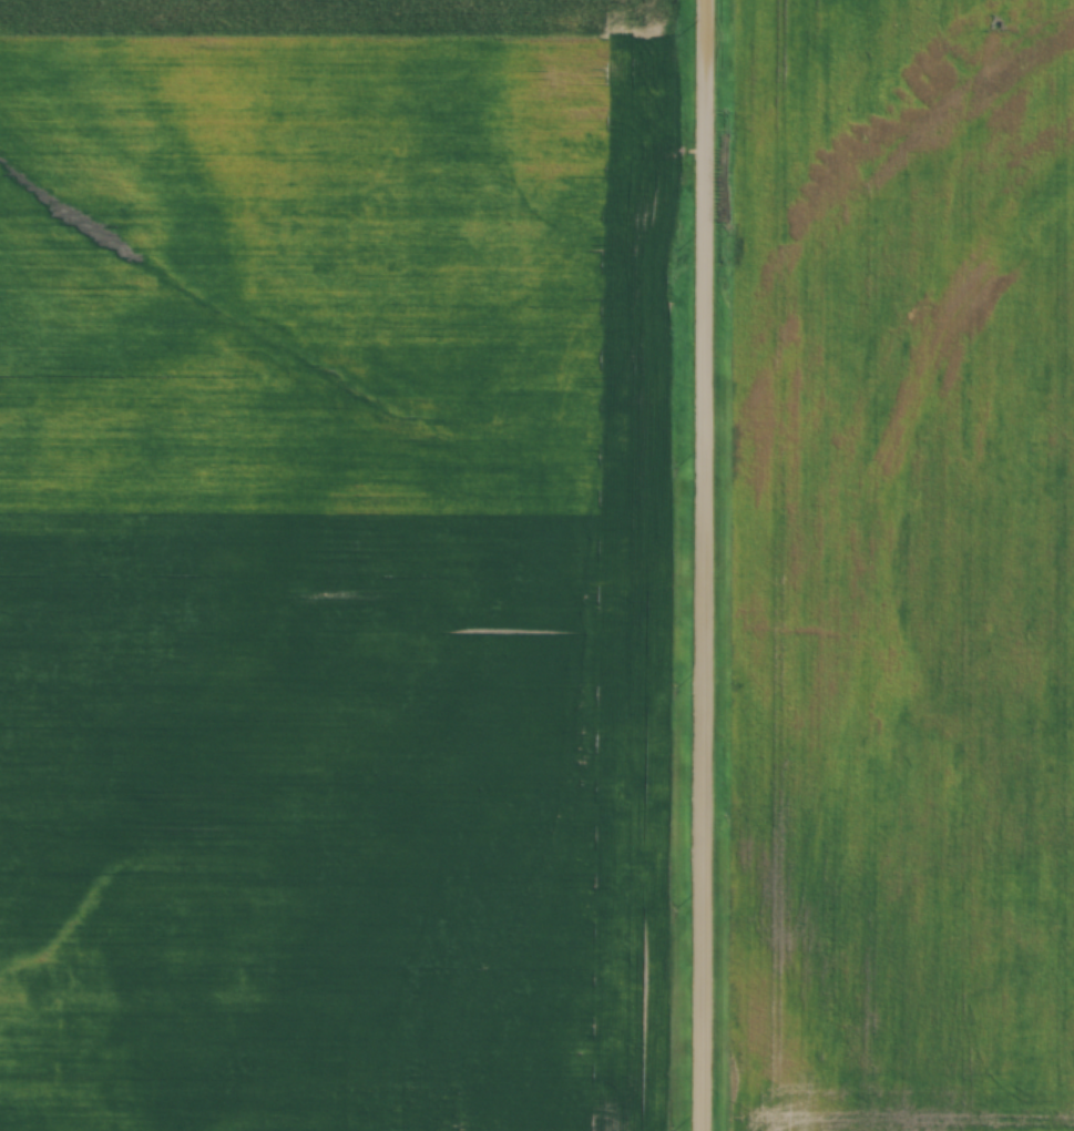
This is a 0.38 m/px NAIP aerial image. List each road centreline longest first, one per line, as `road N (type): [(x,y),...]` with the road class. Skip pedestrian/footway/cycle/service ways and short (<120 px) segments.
road 1 (residential): [(706,1130),(711,0)]

